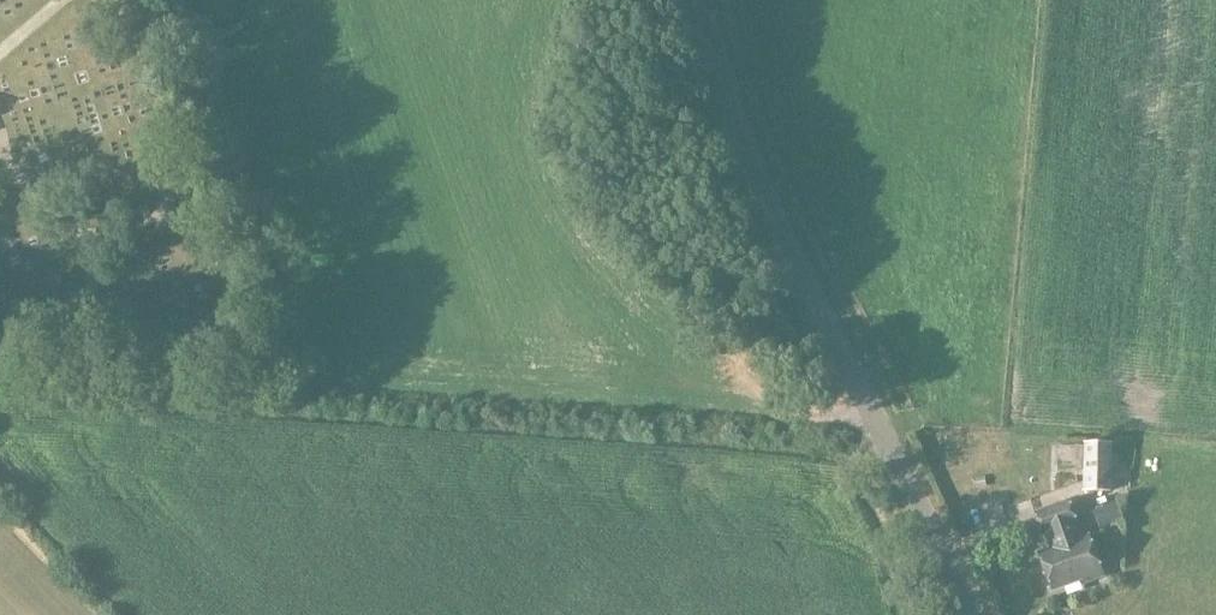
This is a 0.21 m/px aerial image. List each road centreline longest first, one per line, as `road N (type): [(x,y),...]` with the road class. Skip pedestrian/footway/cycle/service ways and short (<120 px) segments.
road 1 (tertiary): [(969,614),(766,203),(699,0)]

